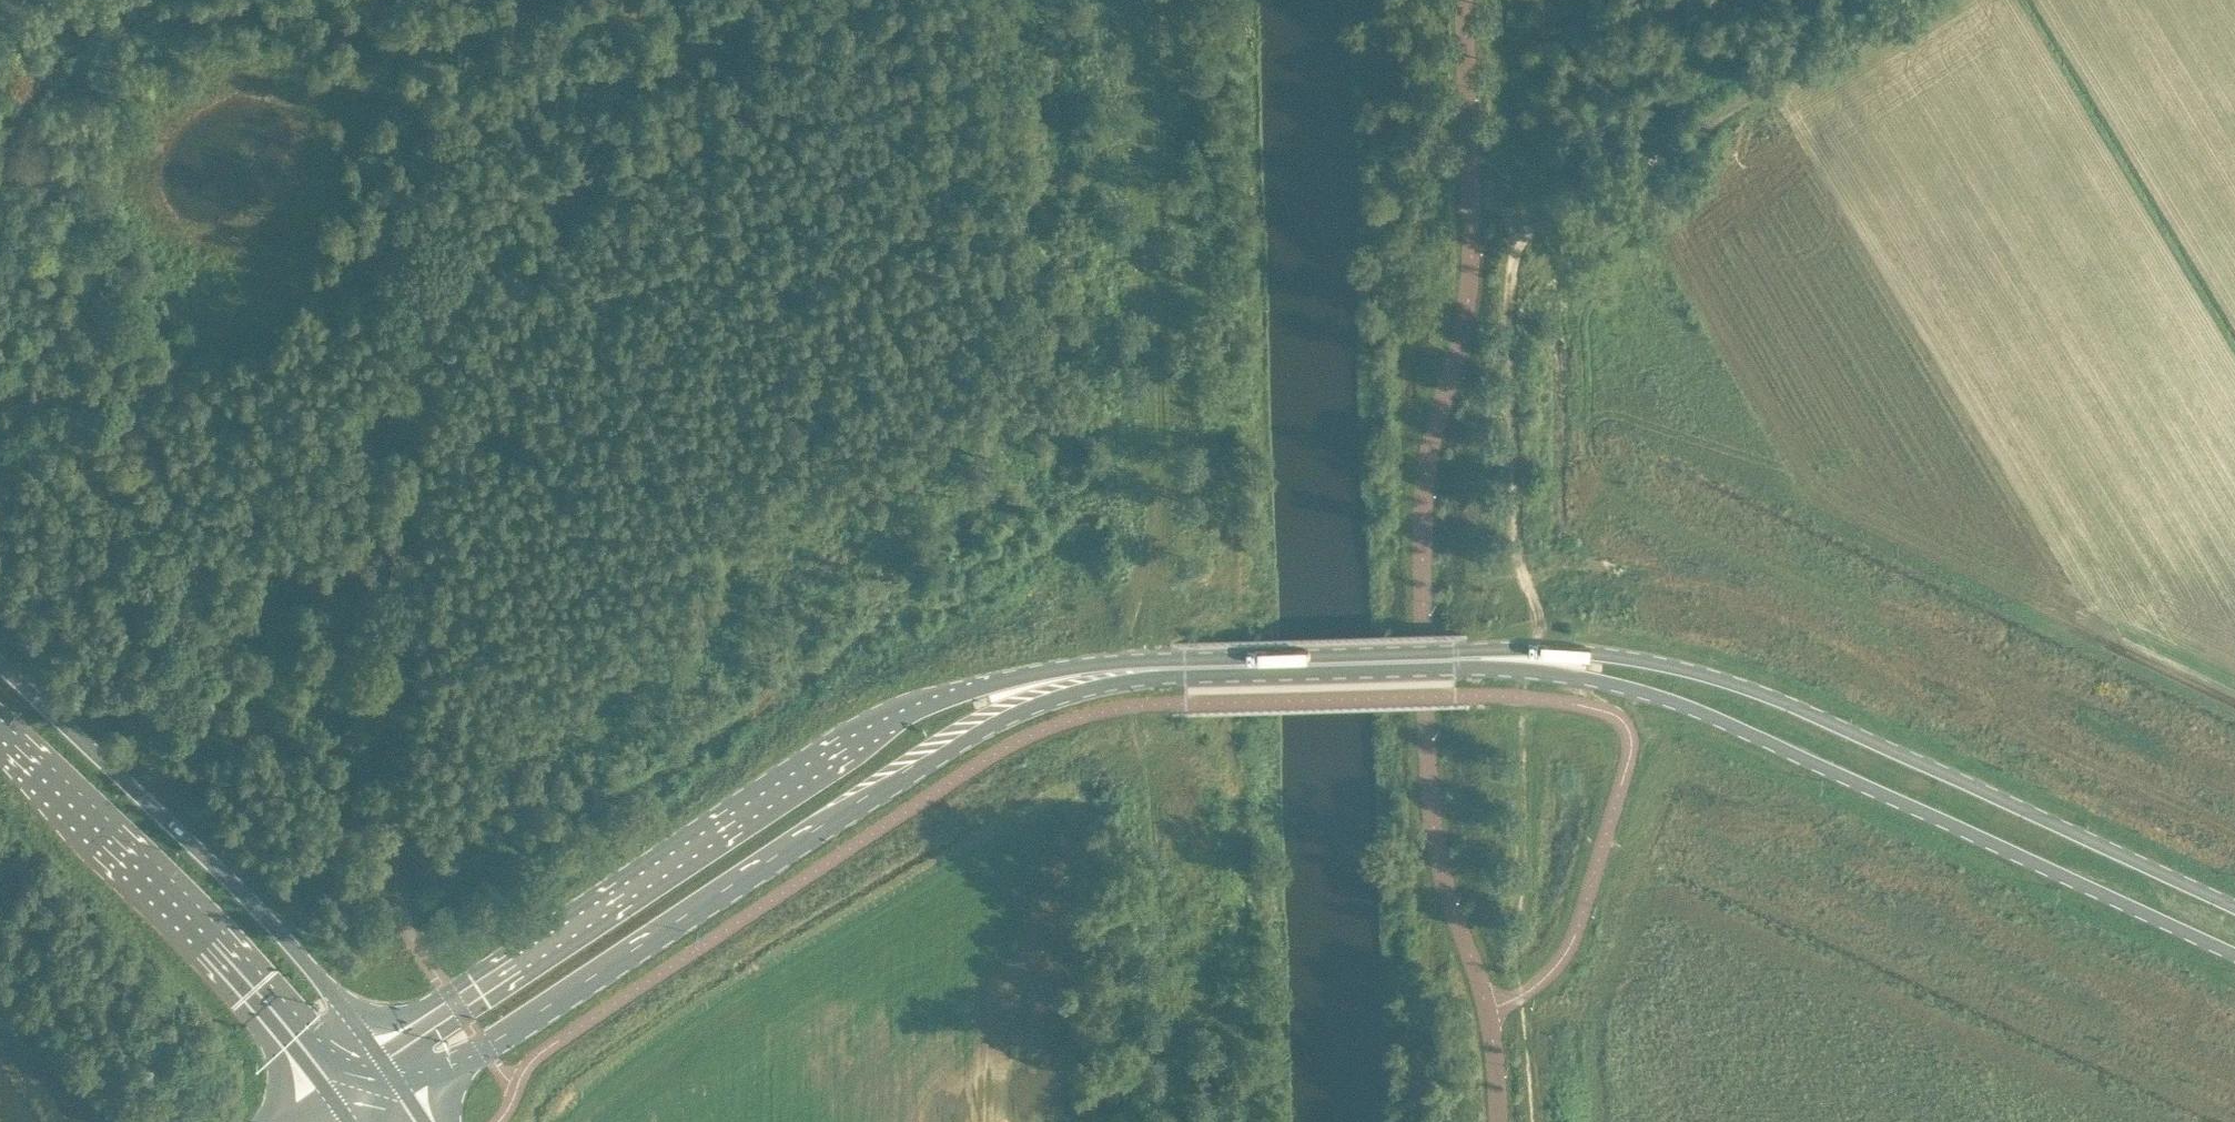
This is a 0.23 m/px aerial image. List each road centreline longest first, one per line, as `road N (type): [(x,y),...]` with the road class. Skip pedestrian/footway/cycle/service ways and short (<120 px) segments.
road 1 (track): [(399,908),(418,0)]
road 2 (tertiary): [(1033,683),(995,678),(961,686),(864,731),(387,1060)]
road 3 (tertiary): [(1541,654),(1761,733),(2234,952)]
road 4 (tertiary): [(415,1099),(1033,683)]
road 5 (tertiary): [(2234,903),(1757,686),(1609,649),(1541,654)]
road 6 (secondary): [(387,1060),(294,947),(0,662)]
road 7 (tertiary): [(1541,654),(1192,662),(1033,683)]
road 8 (secondary): [(0,736),(108,838),(337,1095)]
road 9 (track): [(1474,243),(1580,190),(1883,0)]
road 10 (track): [(1538,984),(1539,1121)]

